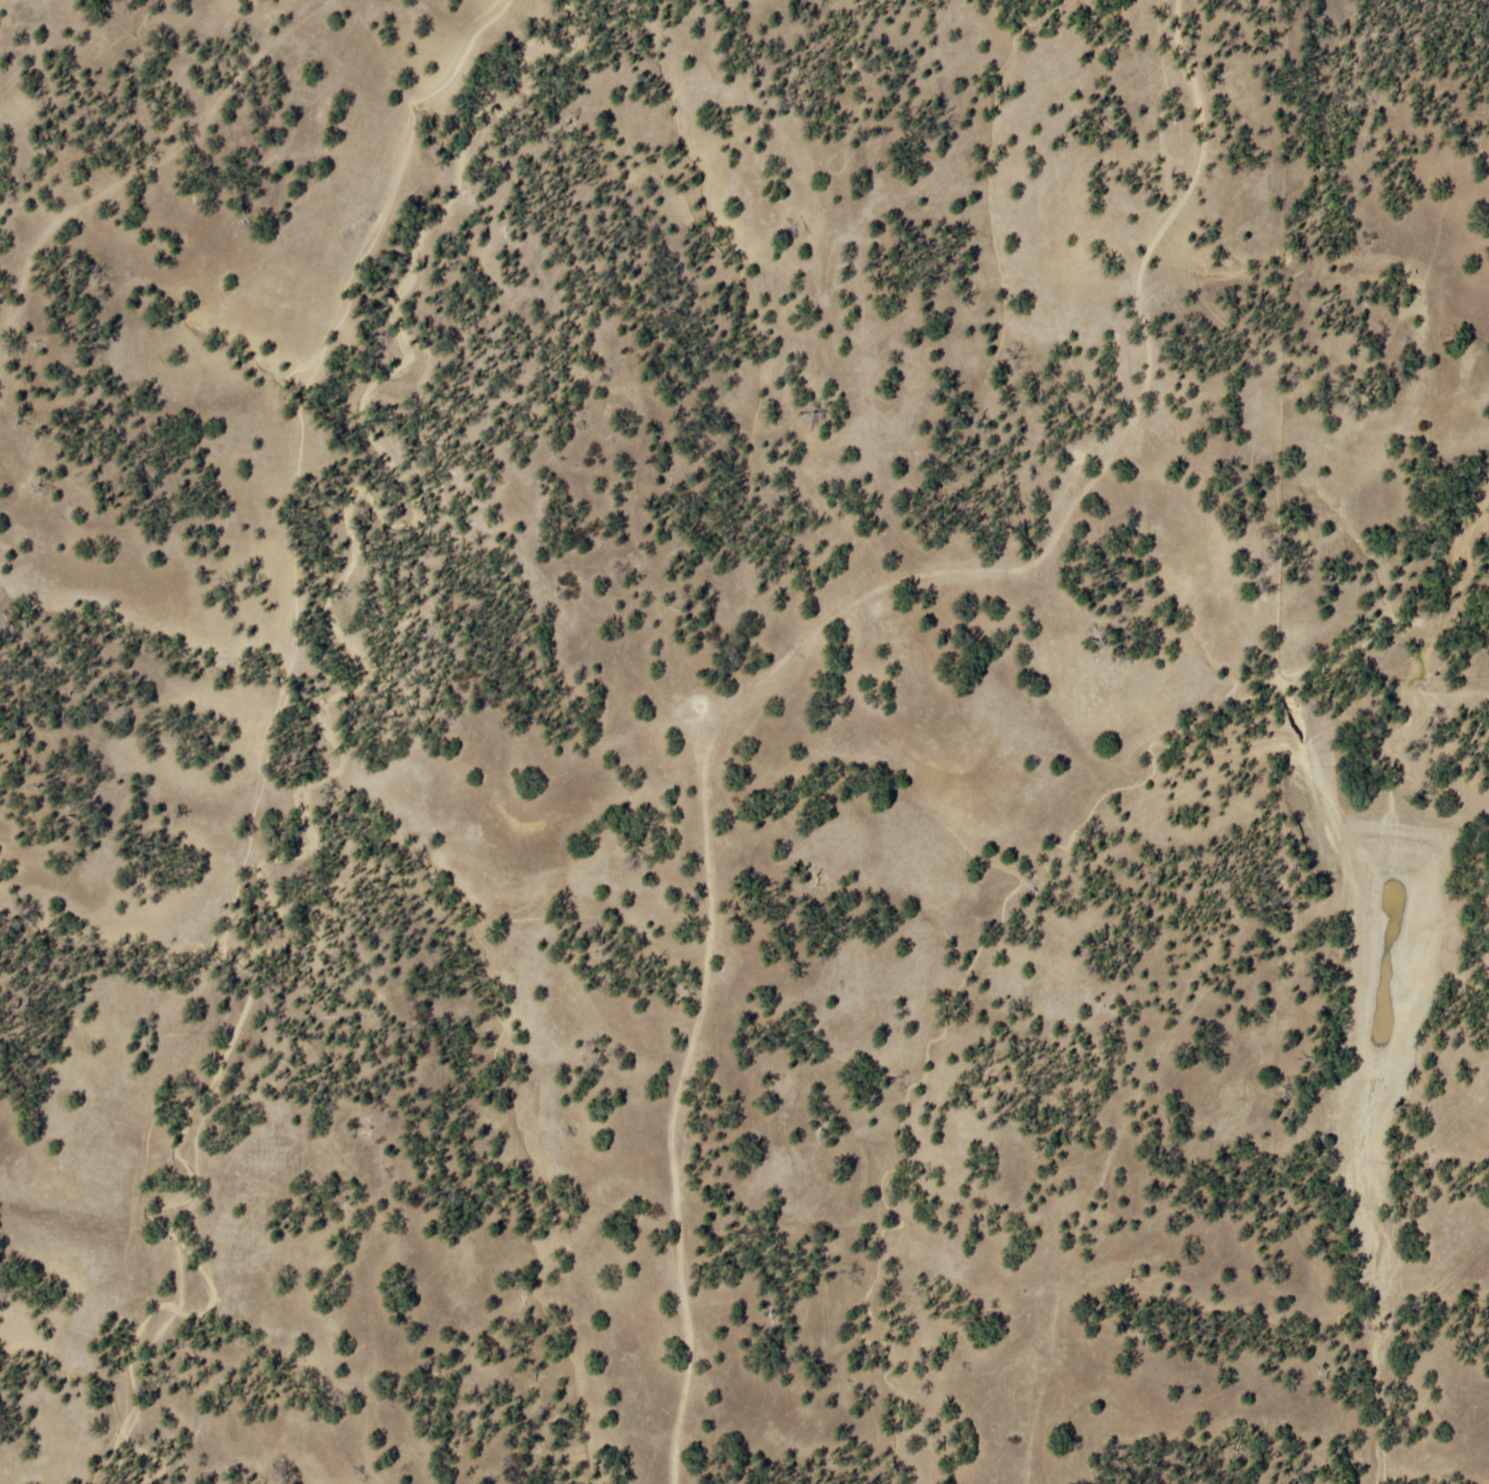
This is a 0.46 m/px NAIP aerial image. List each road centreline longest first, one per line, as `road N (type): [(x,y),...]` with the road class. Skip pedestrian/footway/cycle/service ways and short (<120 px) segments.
road 1 (track): [(674,1483),(690,1356),(669,1128),(705,982),(710,916),(693,719),(755,682),(841,609),(878,591),(926,575),(1016,569),(1046,553),(1140,409),(1150,364),(1141,274),(1201,158)]

